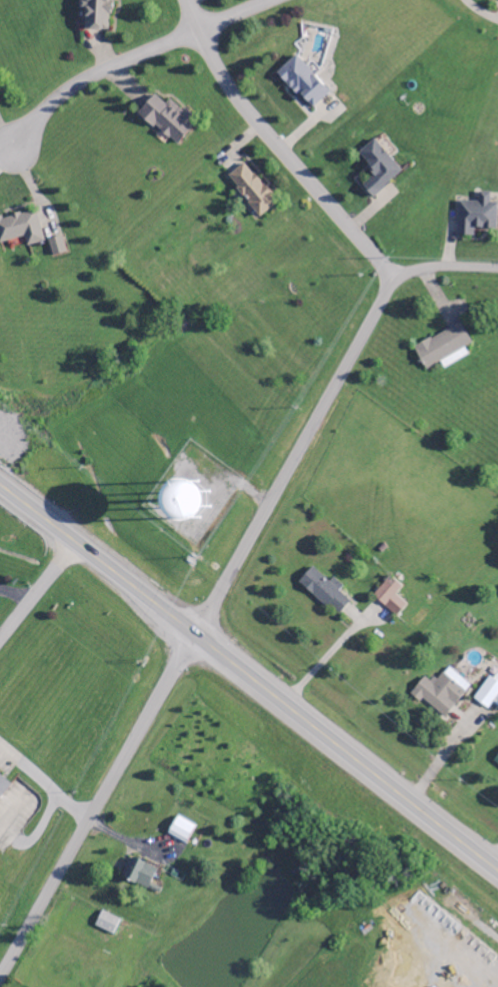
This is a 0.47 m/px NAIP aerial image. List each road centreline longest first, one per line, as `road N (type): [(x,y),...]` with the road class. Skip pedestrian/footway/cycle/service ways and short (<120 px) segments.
road 1 (trunk): [(0,484),(497,872)]
road 2 (residential): [(193,634),(393,286),(424,269),(497,267)]
road 3 (residential): [(0,977),(193,634)]
road 4 (residential): [(395,284),(232,97),(183,0)]
road 5 (residential): [(12,155),(56,104),(198,36)]

